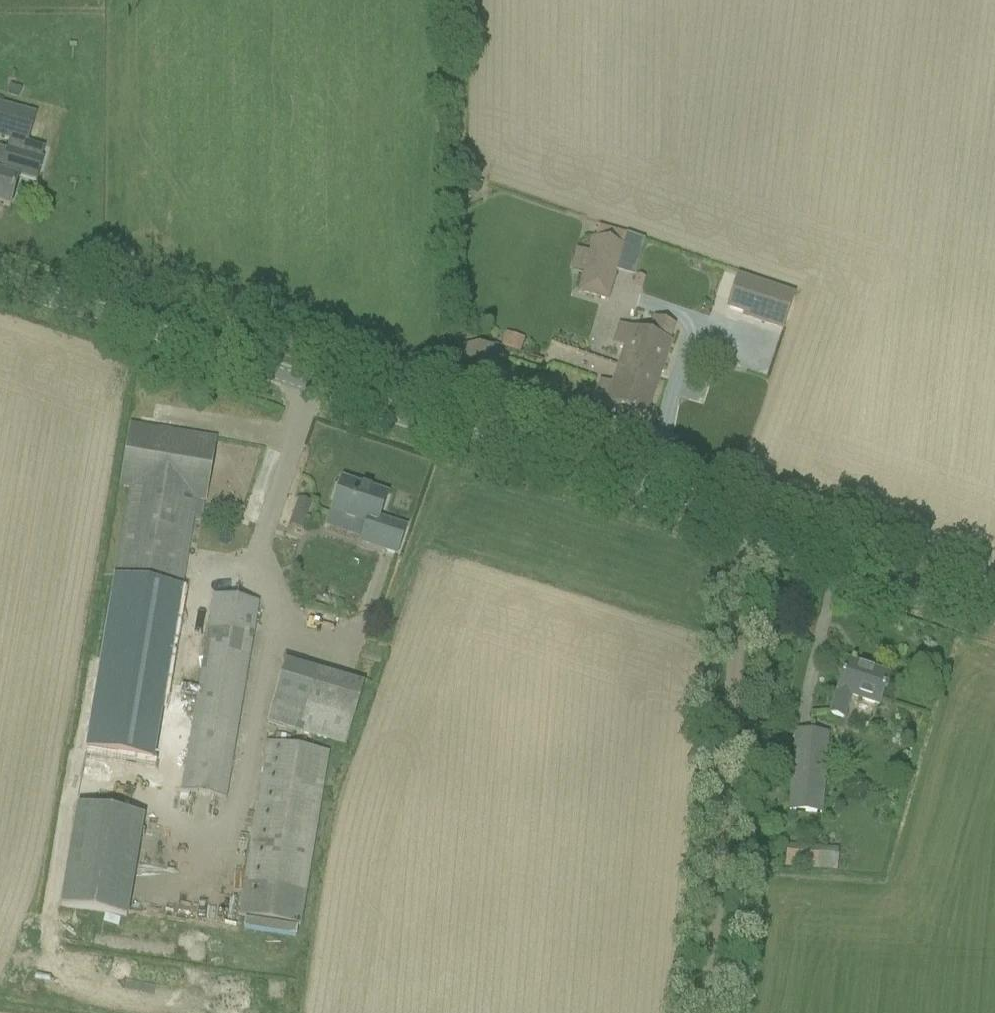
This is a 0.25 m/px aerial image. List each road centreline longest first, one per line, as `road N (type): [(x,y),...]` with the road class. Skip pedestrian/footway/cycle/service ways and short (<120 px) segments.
road 1 (unclassified): [(994,603),(0,273)]
road 2 (track): [(718,1012),(766,523)]

